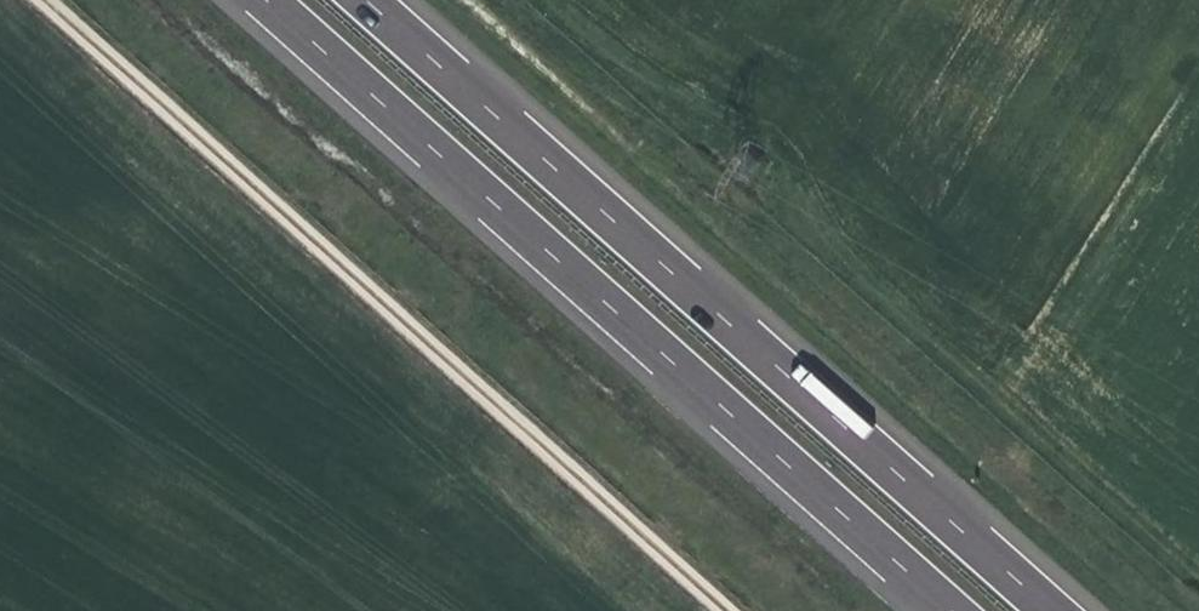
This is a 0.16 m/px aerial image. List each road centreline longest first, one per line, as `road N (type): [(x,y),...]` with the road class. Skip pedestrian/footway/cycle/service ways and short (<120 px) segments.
road 1 (motorway): [(1052,610),(367,0)]
road 2 (motorway): [(273,0),(958,610)]
road 3 (track): [(36,0),(715,610)]

